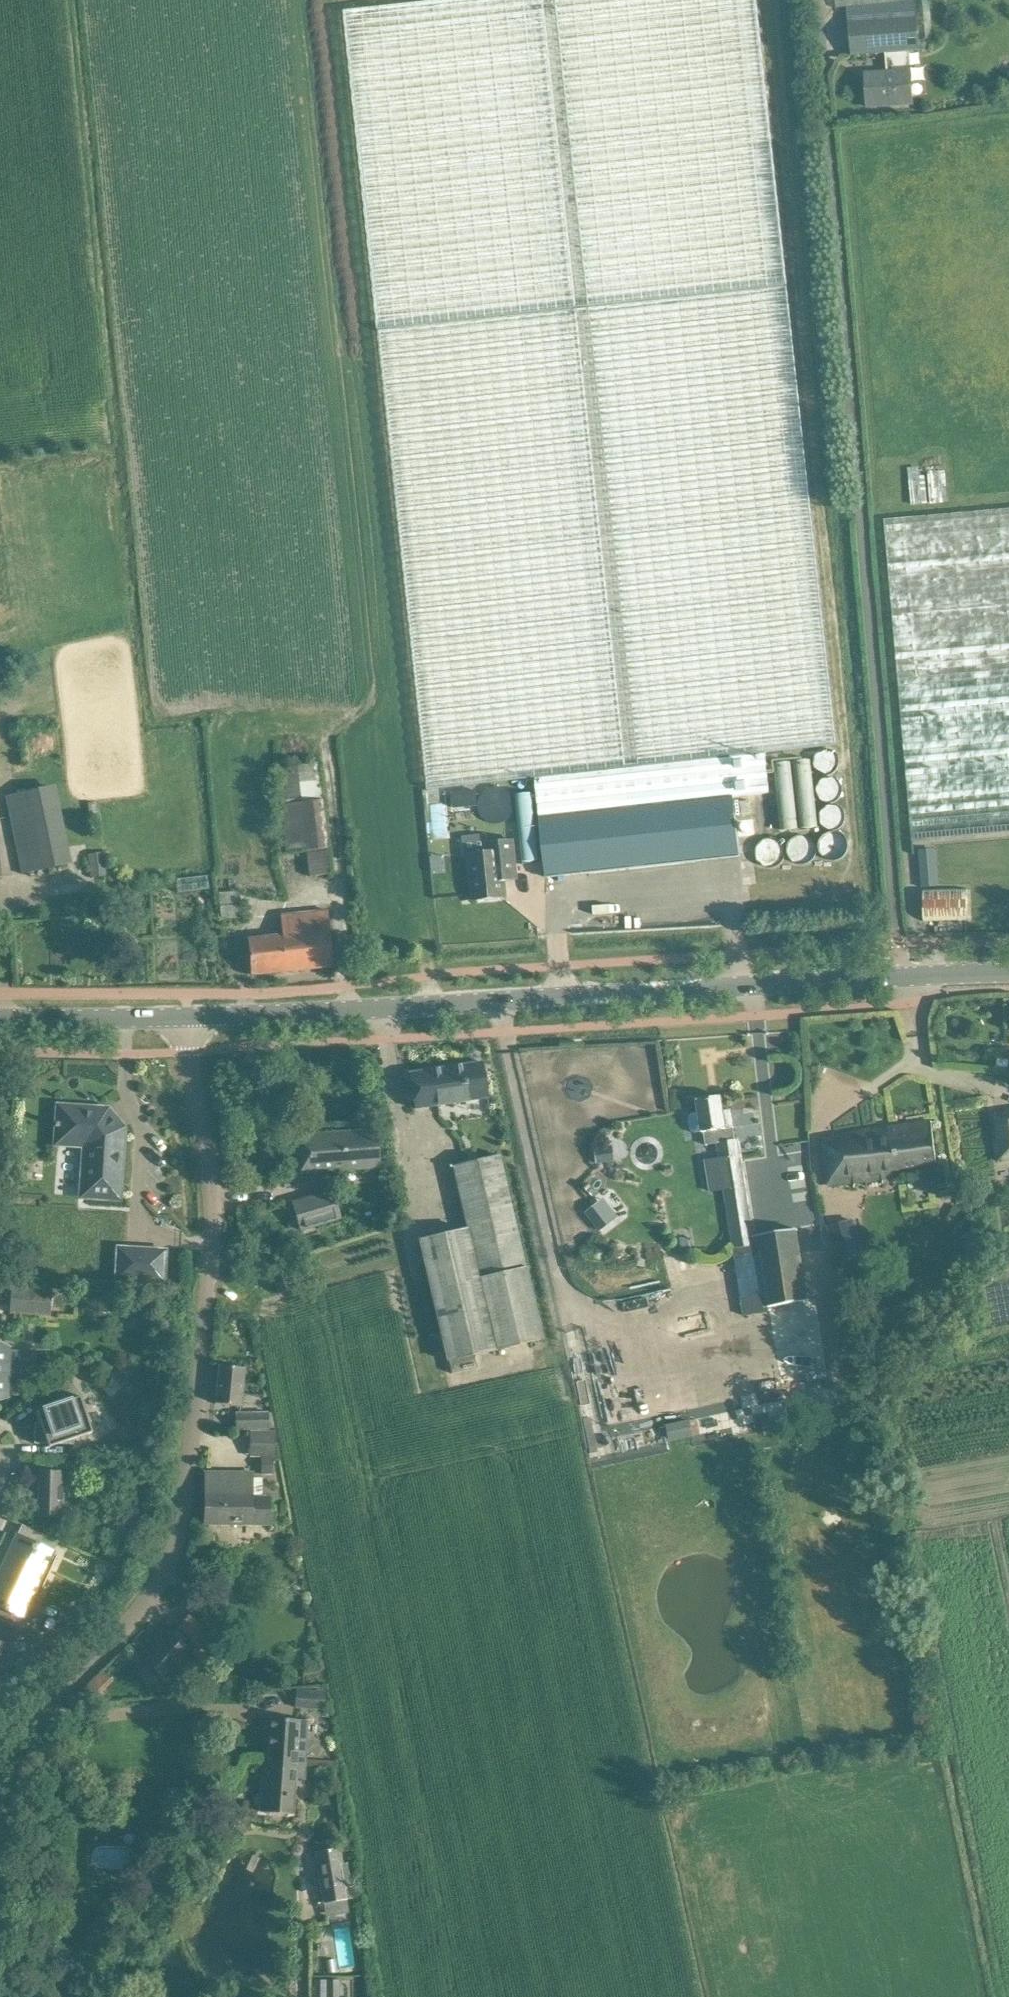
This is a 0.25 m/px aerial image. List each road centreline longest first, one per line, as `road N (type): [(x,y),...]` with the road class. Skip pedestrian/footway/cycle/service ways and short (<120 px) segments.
road 1 (residential): [(0,1797),(35,1719),(146,1603),(175,1548),(213,1251),(187,1017)]
road 2 (unclassified): [(899,977),(826,148)]
road 3 (tertiary): [(187,1017),(899,977)]
road 4 (tertiary): [(0,1019),(187,1017)]

